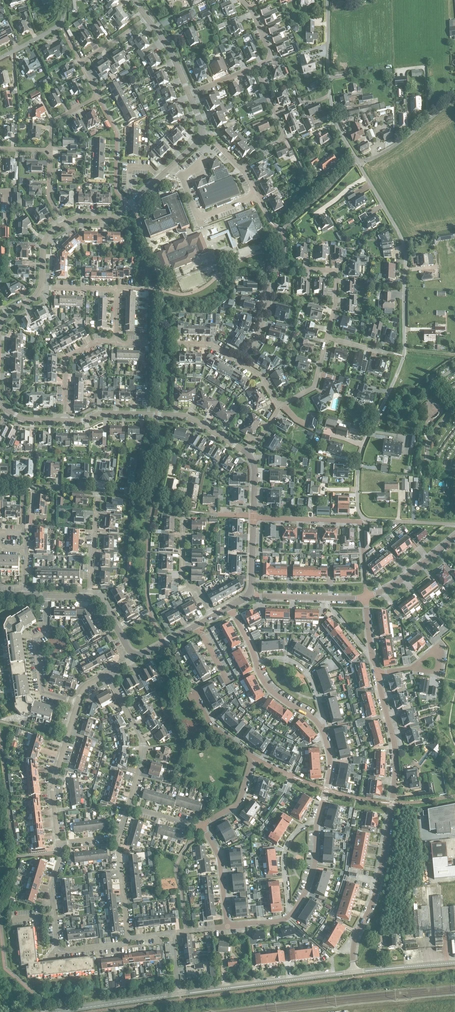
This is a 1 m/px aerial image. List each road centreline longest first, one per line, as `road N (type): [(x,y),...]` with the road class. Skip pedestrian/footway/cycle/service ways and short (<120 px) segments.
road 1 (residential): [(367,521),(357,510),(358,467),(404,356),(405,290),(404,249),(360,165)]
road 2 (residential): [(354,973),(354,946),(379,878),(395,765),(377,674)]
road 3 (residential): [(326,339),(335,275),(277,270),(241,364)]
road 4 (residential): [(250,456),(187,416),(105,413),(63,421)]
road 5 (residential): [(50,151),(51,123),(93,98),(86,58),(146,17)]
road 6 (residential): [(179,994),(354,973)]
road 7 (residential): [(59,845),(50,888),(57,946),(128,939)]
road 8 (residential): [(360,165),(333,114),(326,0)]
road 9 (residential): [(59,845),(51,790),(76,702)]
road 10 (residential): [(128,805),(143,744),(106,675)]
road 11 (residential): [(76,702),(41,687),(36,644),(46,631),(47,596)]
road 12 (residential): [(241,169),(286,138),(255,67)]
road 13 (residential): [(115,342),(209,345),(241,364)]
road 14 (residential): [(63,225),(115,217),(171,167)]
road 15 (residential): [(58,1011),(179,994)]

